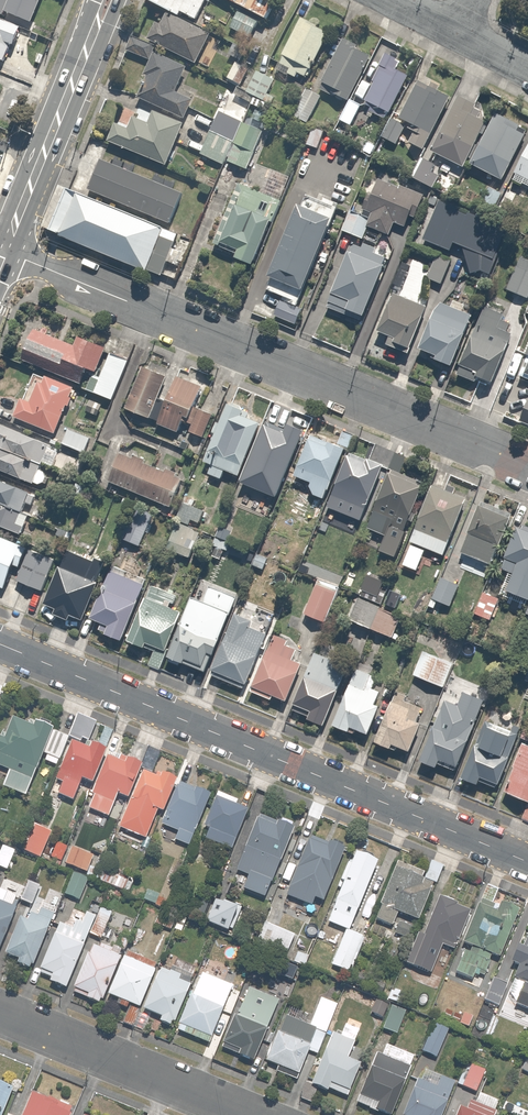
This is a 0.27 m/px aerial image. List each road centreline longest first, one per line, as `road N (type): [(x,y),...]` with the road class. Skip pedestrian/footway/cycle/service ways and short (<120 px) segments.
road 1 (residential): [(0,643),(527,862)]
road 2 (residential): [(5,250),(527,458)]
road 3 (residential): [(0,1014),(241,1114)]
road 4 (secondary): [(40,164),(107,0)]

